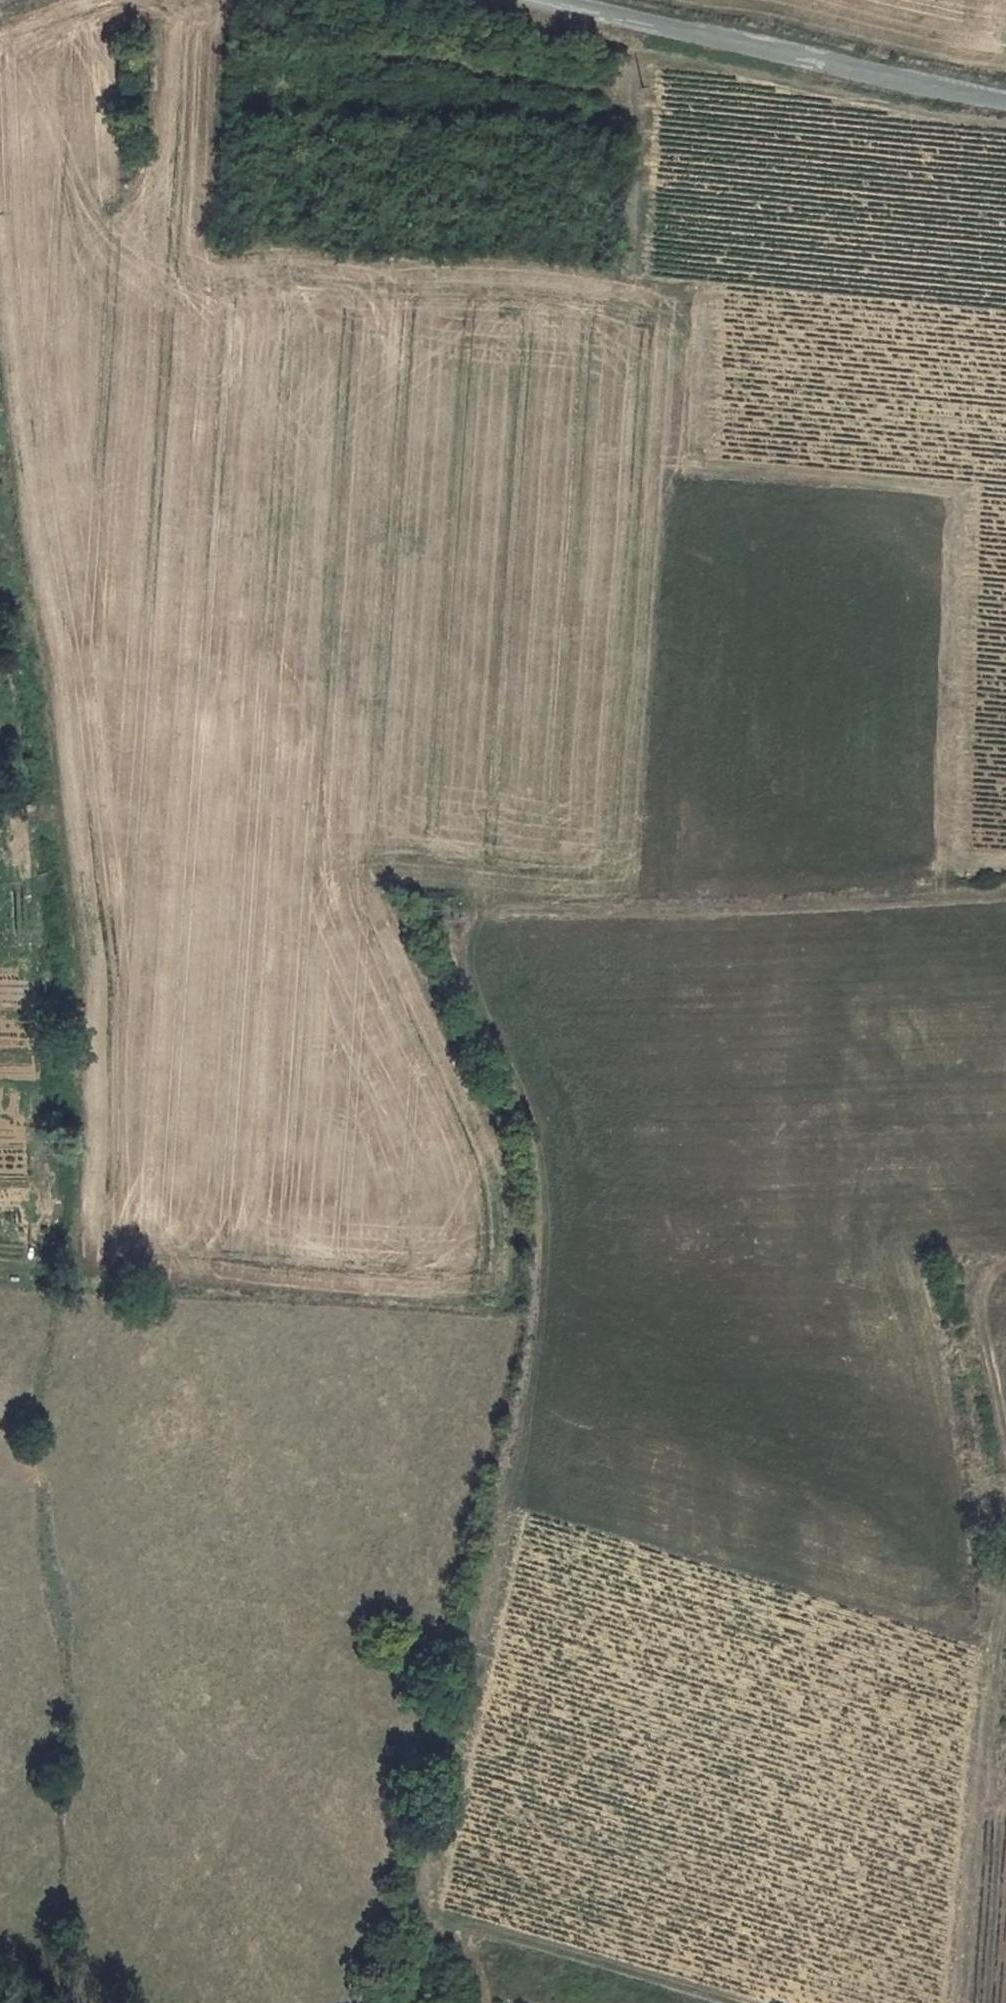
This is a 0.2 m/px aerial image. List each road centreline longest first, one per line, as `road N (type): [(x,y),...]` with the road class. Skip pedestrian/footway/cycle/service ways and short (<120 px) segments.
road 1 (residential): [(1005,98),(527,0)]
road 2 (track): [(1005,1594),(953,2002)]
road 3 (track): [(1005,1267),(987,1281),(983,1320),(1005,1448)]

